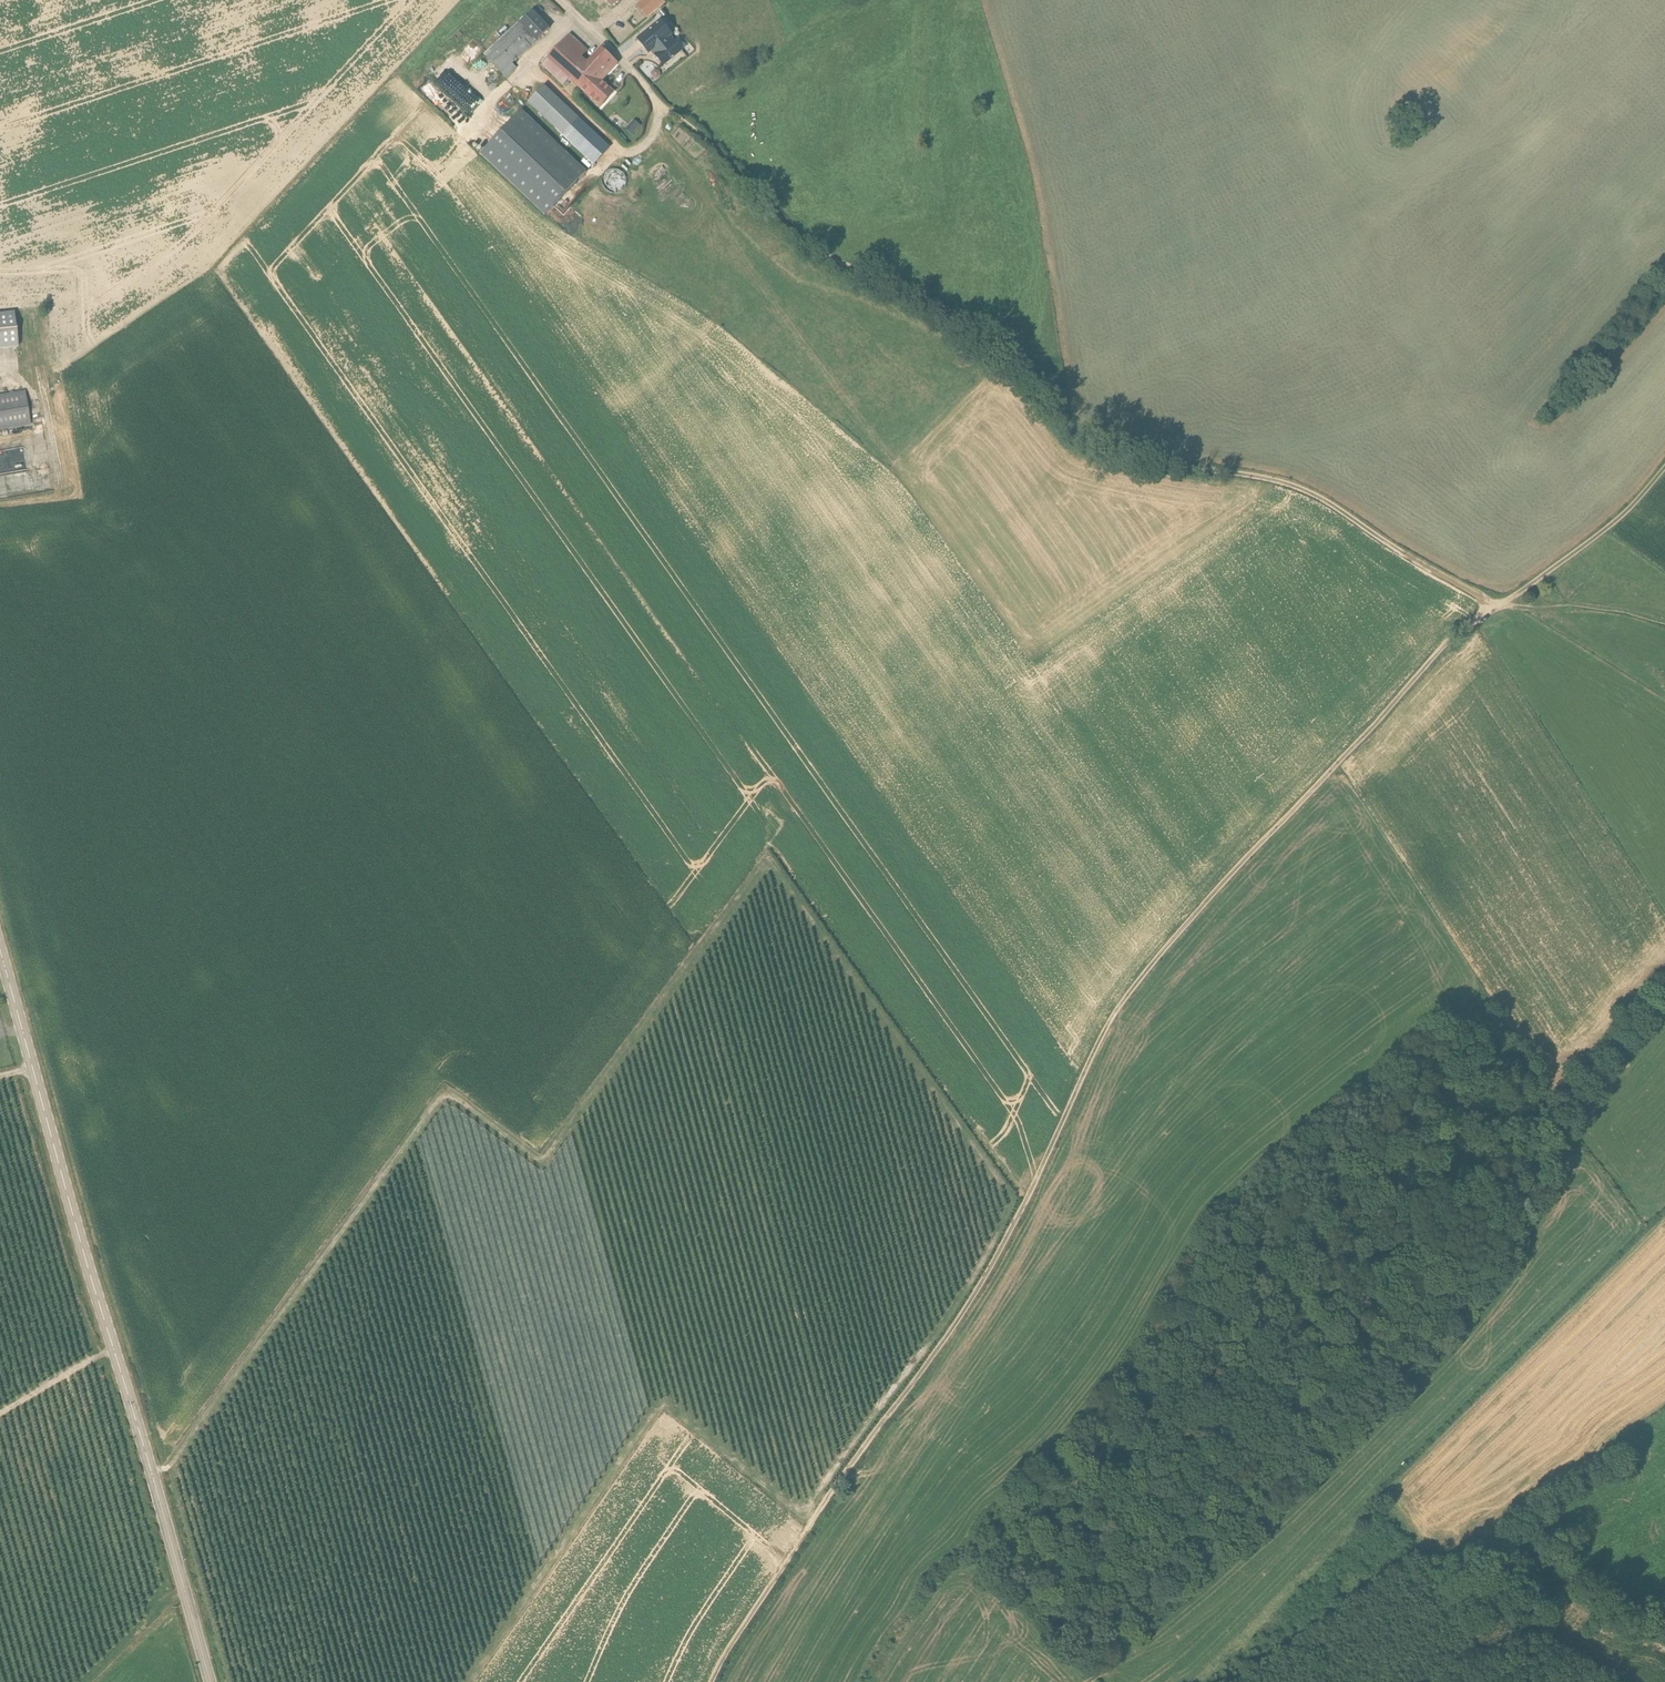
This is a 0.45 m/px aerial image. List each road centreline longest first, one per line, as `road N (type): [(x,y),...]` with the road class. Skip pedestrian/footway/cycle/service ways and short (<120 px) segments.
road 1 (track): [(711,1681),(853,1460),(977,1290),(1122,1001),(1441,650),(1498,603)]
road 2 (track): [(1498,603),(1299,488),(1080,438),(1001,350),(804,240),(629,68)]
road 3 (secondary): [(0,945),(210,1681)]
road 4 (track): [(1498,603),(1610,524),(1664,467)]

